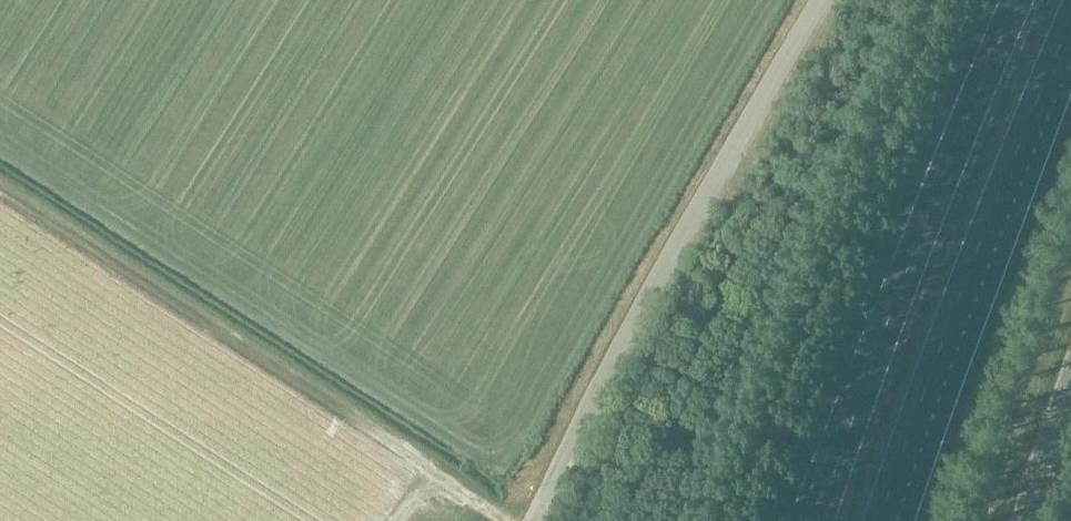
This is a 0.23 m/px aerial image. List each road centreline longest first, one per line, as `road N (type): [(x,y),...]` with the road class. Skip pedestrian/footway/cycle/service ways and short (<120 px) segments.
road 1 (unclassified): [(535,520),(623,343),(821,0)]
road 2 (motorway): [(1018,0),(937,192),(818,520)]
road 3 (motorway): [(879,520),(1070,20)]
road 4 (tertiary): [(1024,520),(1070,383)]

